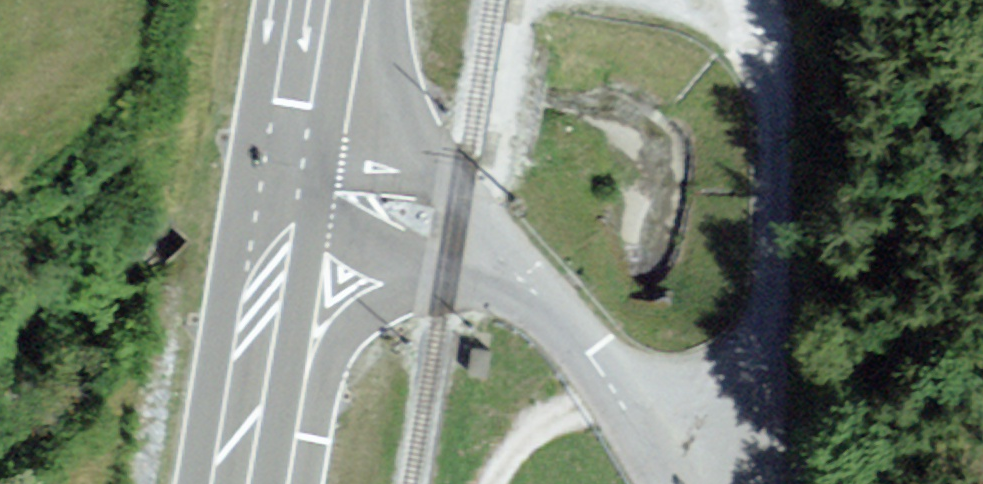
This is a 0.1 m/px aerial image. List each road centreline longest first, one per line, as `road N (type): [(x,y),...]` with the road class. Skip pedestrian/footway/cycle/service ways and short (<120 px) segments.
road 1 (tertiary): [(298,196),(455,231),(492,255),(522,278),(684,483)]
road 2 (secondary): [(240,483),(298,196)]
road 3 (secondary): [(298,196),(329,0)]
road 4 (track): [(499,483),(527,444),(608,387)]

